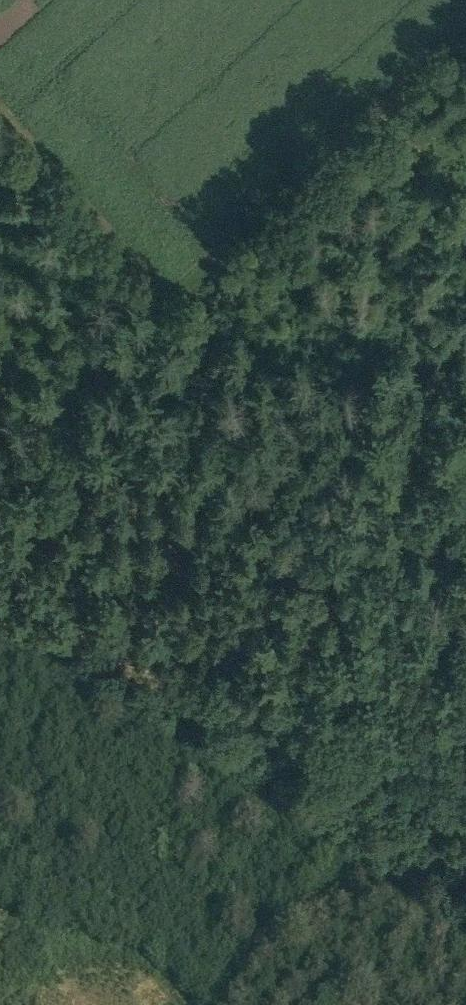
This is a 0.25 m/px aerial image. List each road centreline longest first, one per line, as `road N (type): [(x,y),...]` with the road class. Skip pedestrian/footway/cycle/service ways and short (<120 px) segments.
road 1 (track): [(465,33),(0,461)]
road 2 (track): [(0,620),(465,798)]
road 3 (track): [(223,1004),(277,930),(336,884),(465,829)]
road 4 (track): [(0,120),(166,305)]

